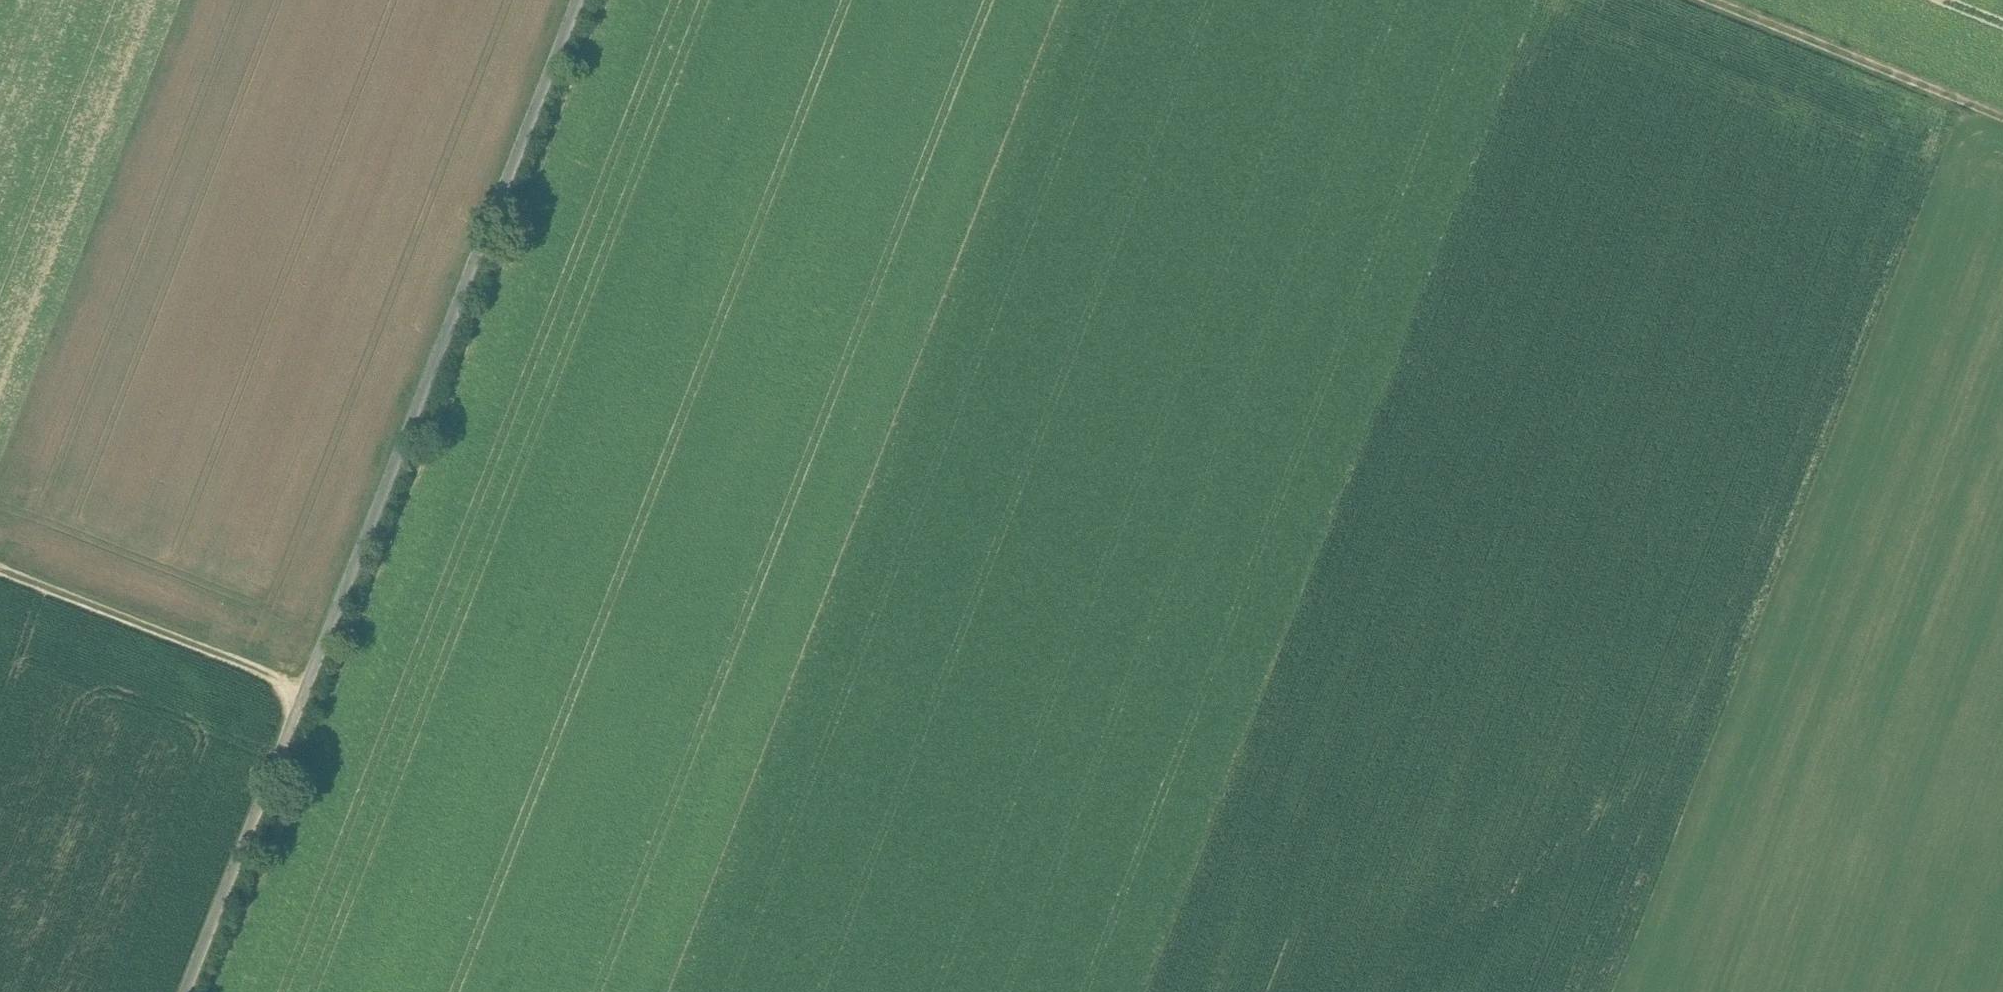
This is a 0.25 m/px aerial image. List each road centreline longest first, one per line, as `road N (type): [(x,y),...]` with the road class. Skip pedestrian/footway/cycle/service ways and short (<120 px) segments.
road 1 (track): [(568,0),(180,991)]
road 2 (track): [(1693,0),(2002,118)]
road 3 (track): [(0,567),(302,685)]

